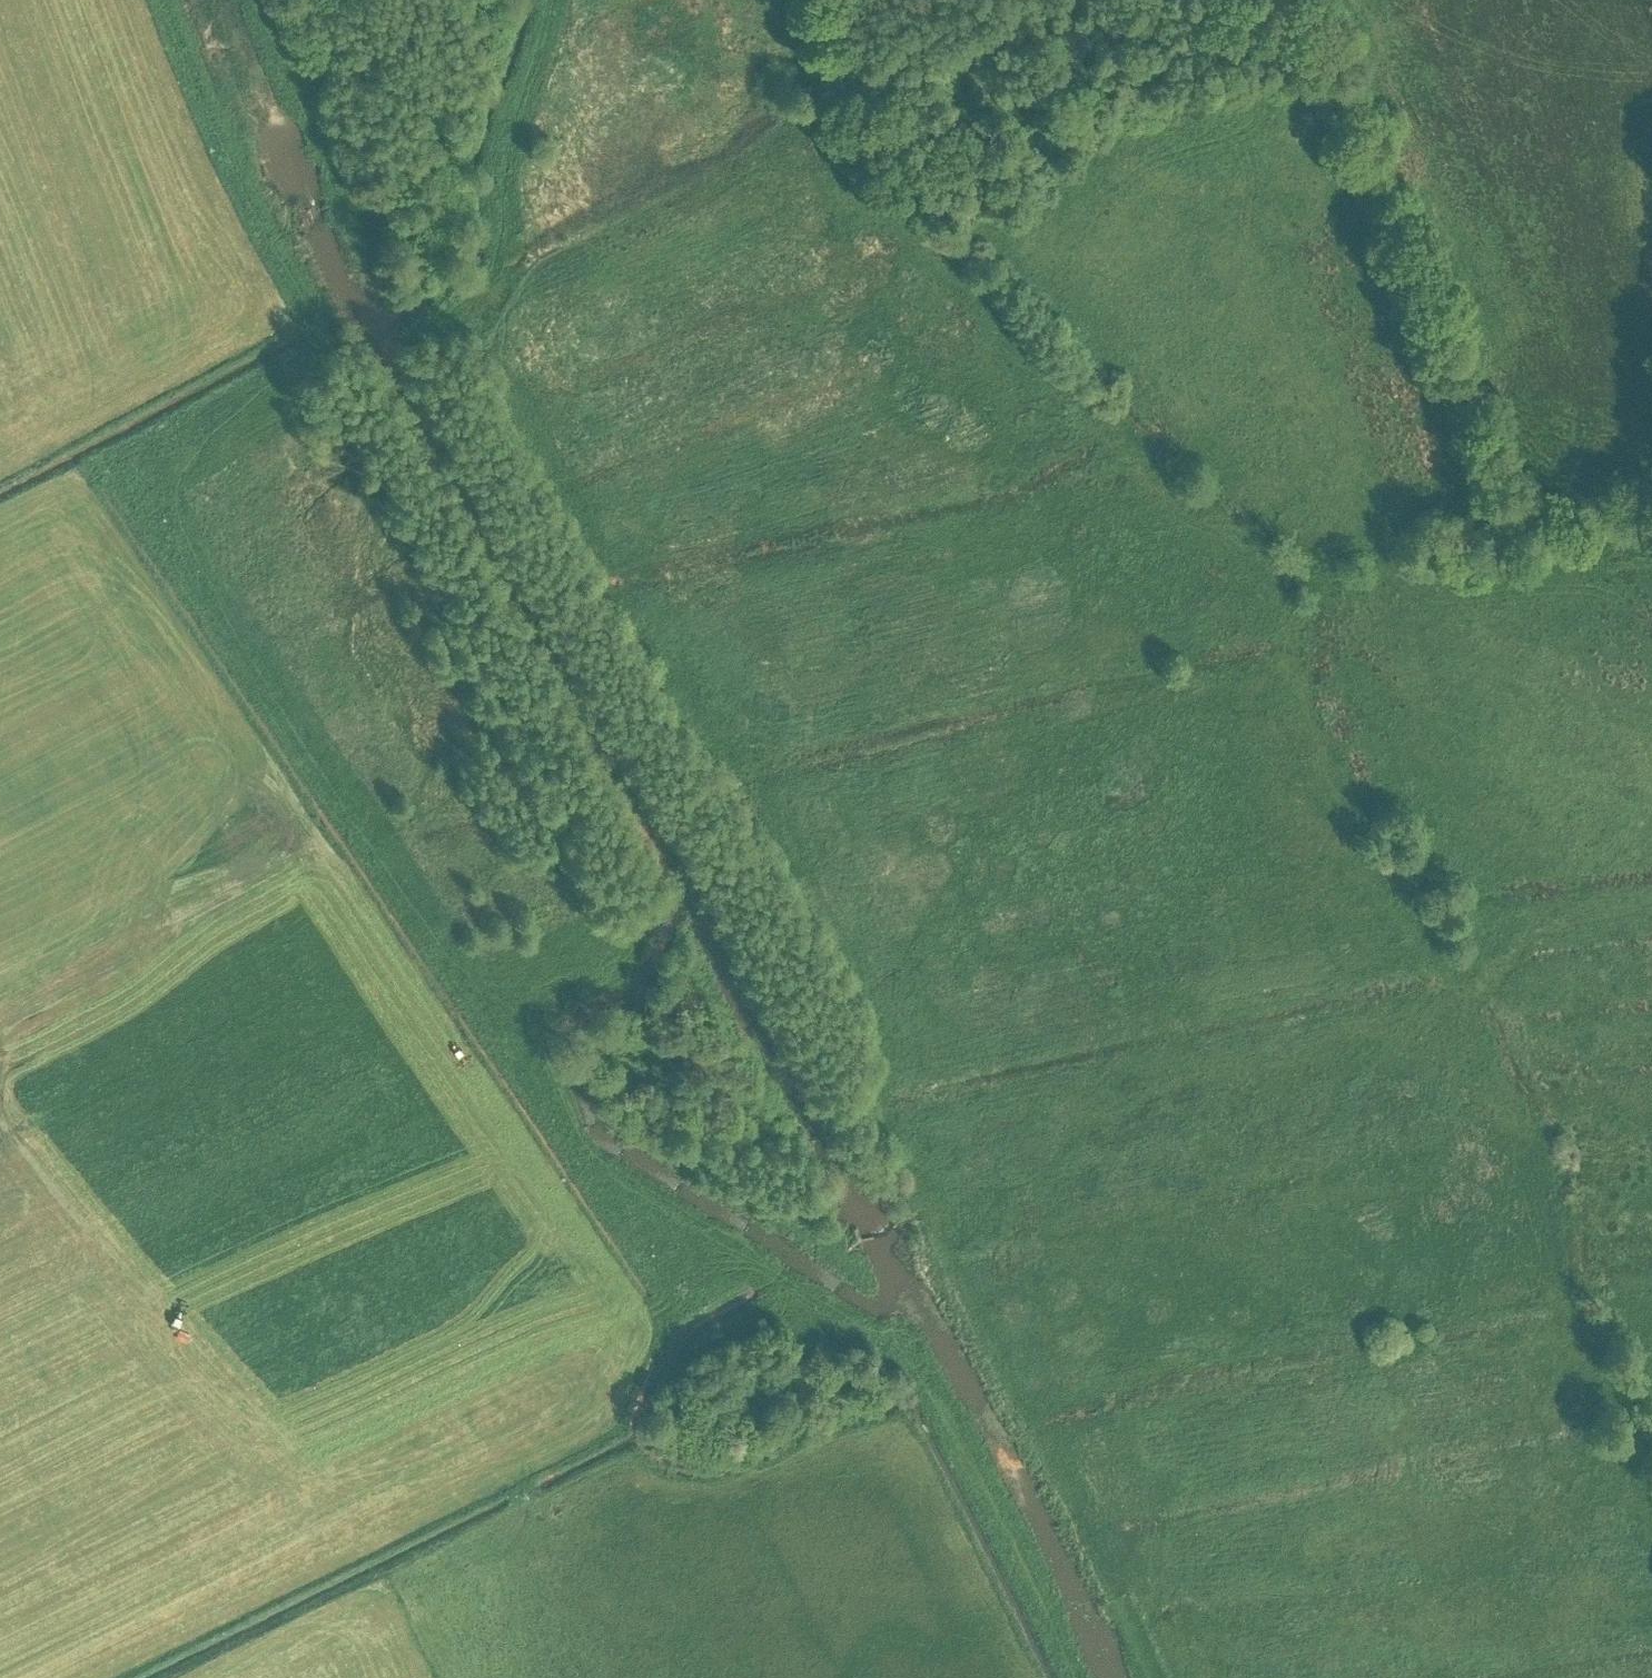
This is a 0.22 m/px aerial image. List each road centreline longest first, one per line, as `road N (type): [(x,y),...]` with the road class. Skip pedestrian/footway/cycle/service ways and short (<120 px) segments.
road 1 (track): [(1077,1677),(934,1390),(916,1370),(751,1258),(589,1162),(468,957),(160,485),(157,463),(176,439),(269,384),(315,329),(322,308),(184,0)]
road 2 (track): [(254,0),(415,317)]

